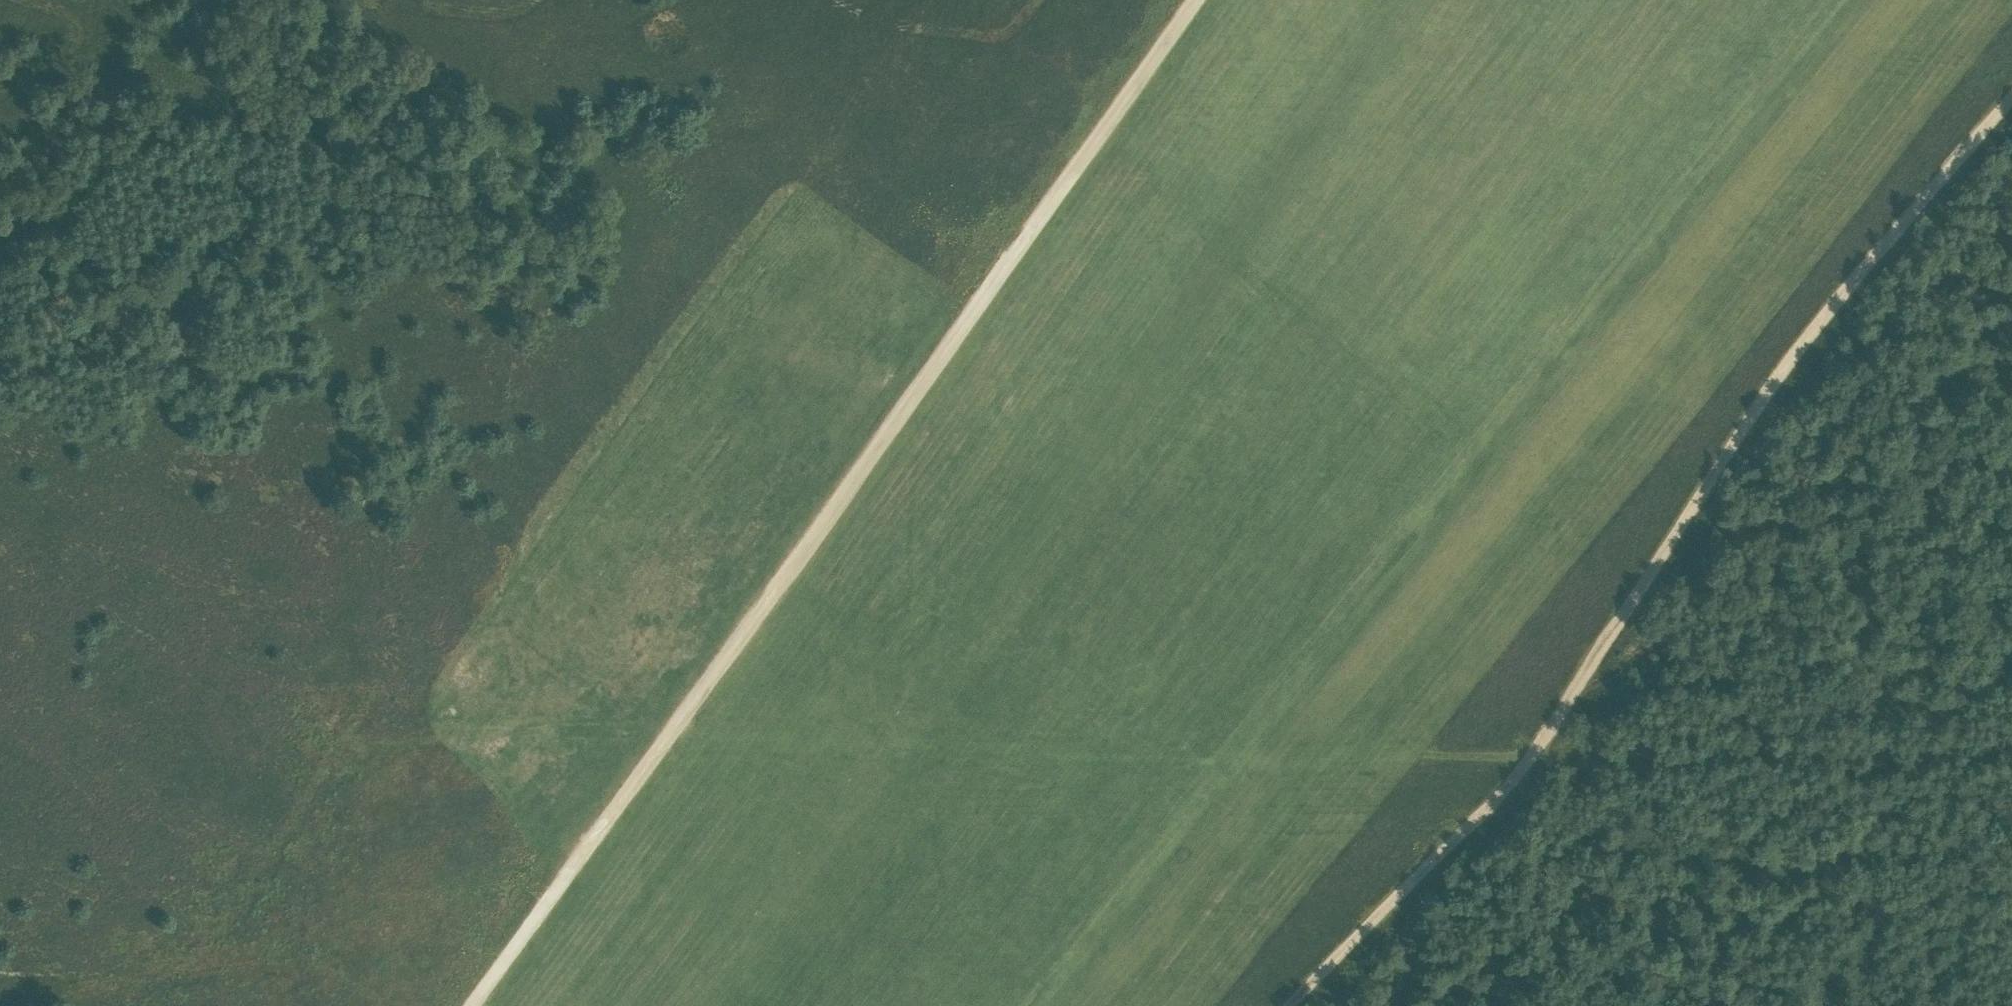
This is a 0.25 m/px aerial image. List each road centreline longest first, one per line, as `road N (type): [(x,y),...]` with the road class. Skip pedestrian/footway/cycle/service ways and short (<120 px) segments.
road 1 (track): [(1579,682),(1591,684),(1668,646),(1716,655),(1734,672),(1778,751),(2011,746)]

